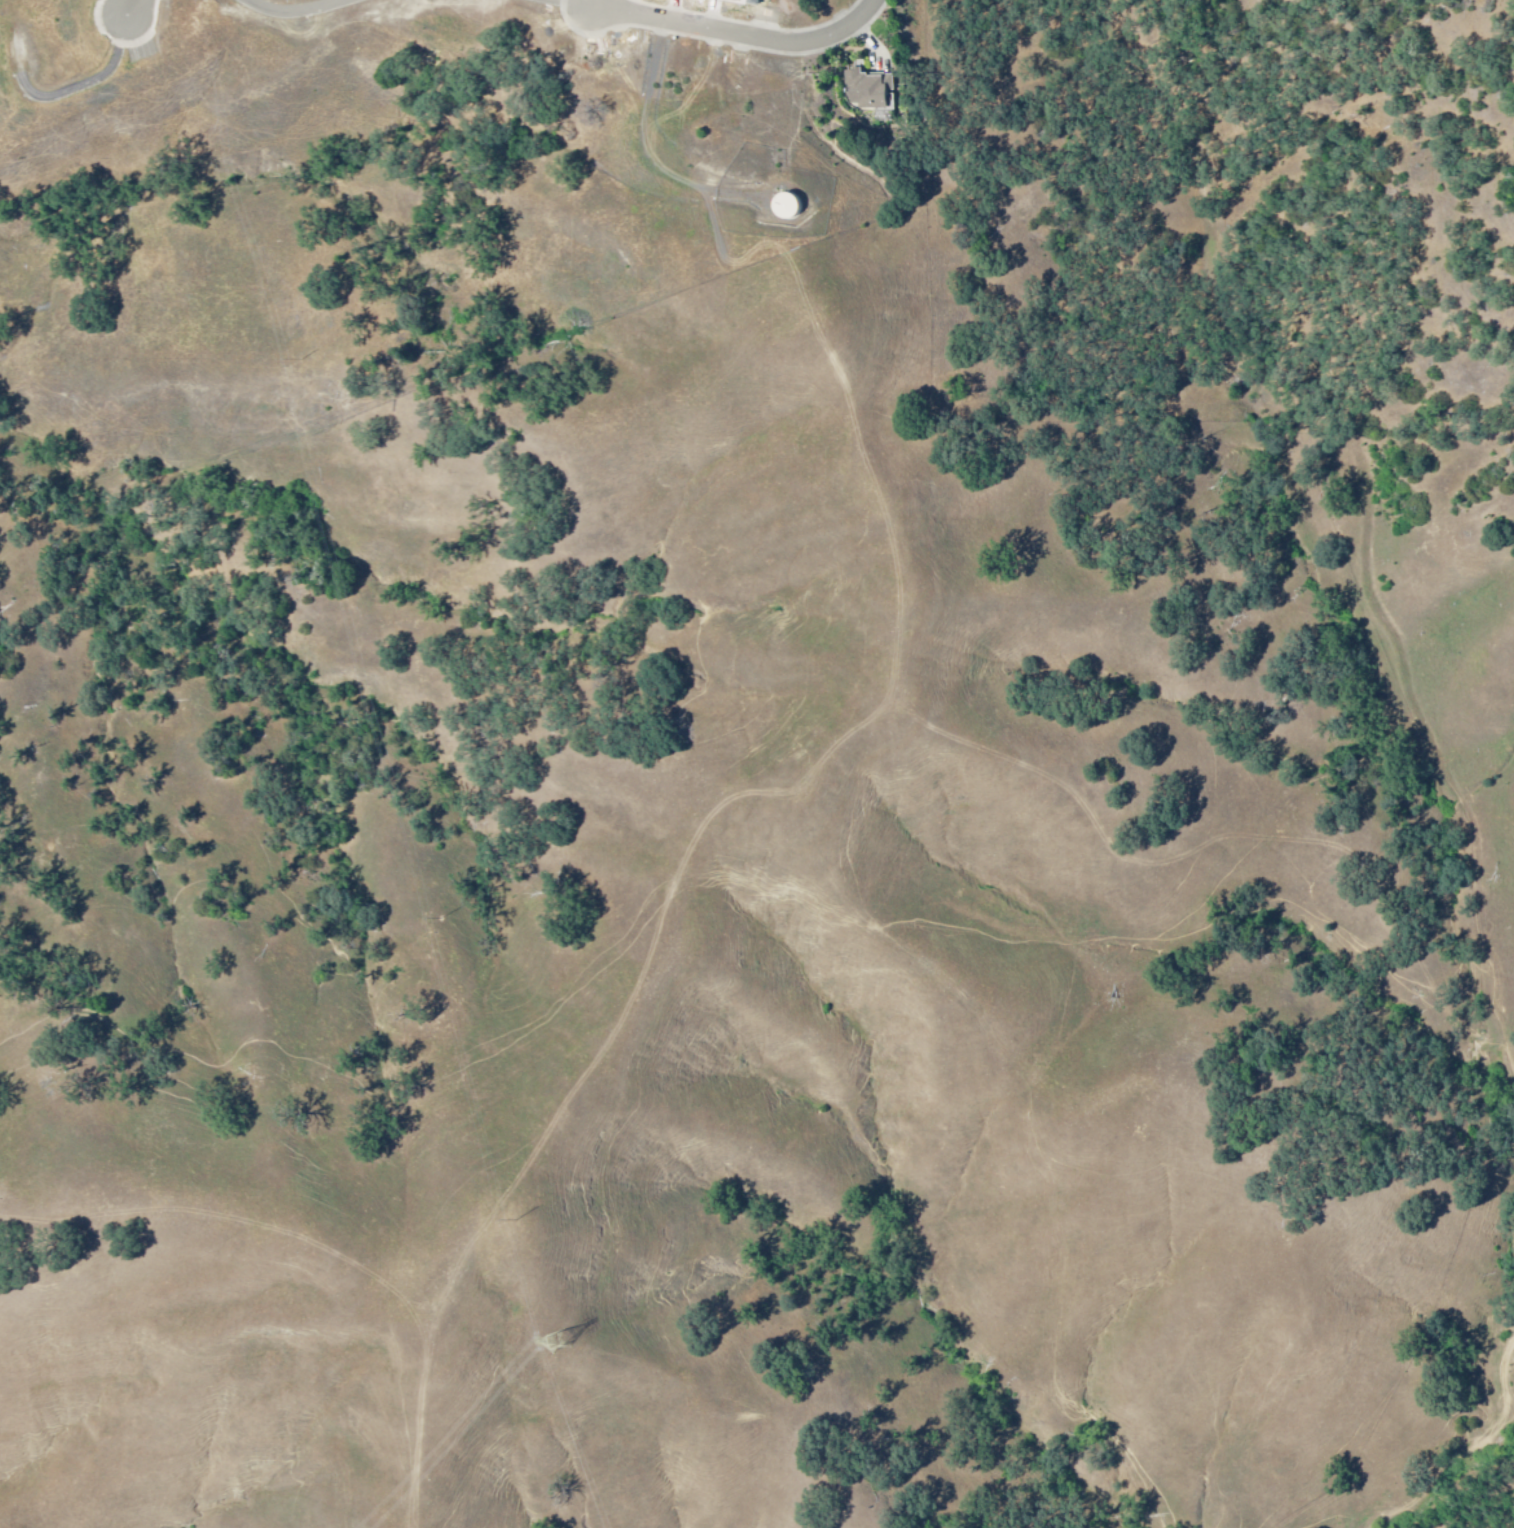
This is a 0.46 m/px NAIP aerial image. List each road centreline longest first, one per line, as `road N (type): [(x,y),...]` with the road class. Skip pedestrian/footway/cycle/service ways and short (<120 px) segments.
road 1 (residential): [(589,7),(753,42),(820,42),(873,0)]

